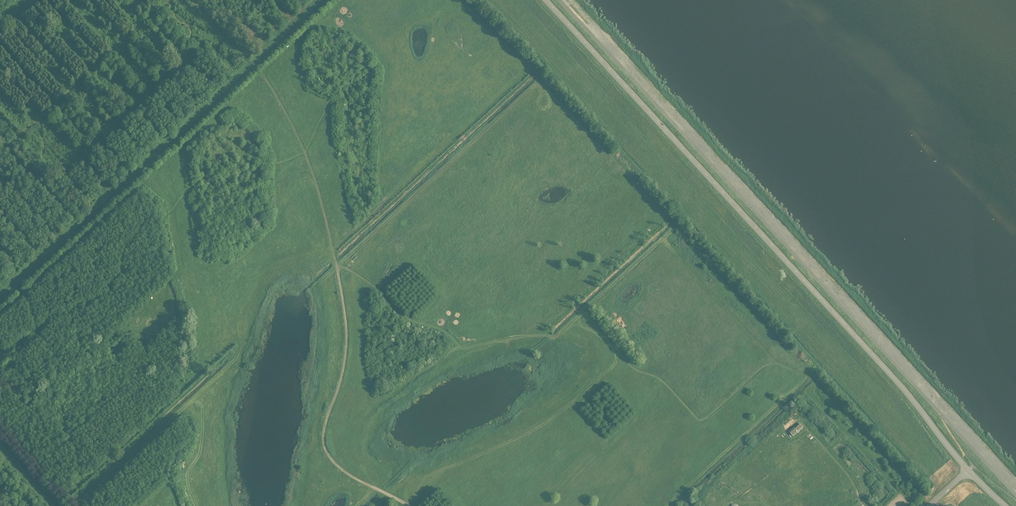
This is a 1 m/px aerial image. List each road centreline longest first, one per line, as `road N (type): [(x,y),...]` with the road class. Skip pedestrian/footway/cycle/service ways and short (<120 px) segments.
road 1 (tertiary): [(546,0),(900,385),(968,470)]
road 2 (track): [(931,504),(814,378),(778,362),(761,368),(704,421),(686,424),(633,407),(608,378),(596,378),(602,366),(584,315),(663,239)]
road 3 (track): [(596,378),(561,413),(500,450),(396,497)]
road 4 (track): [(663,239),(778,362)]

